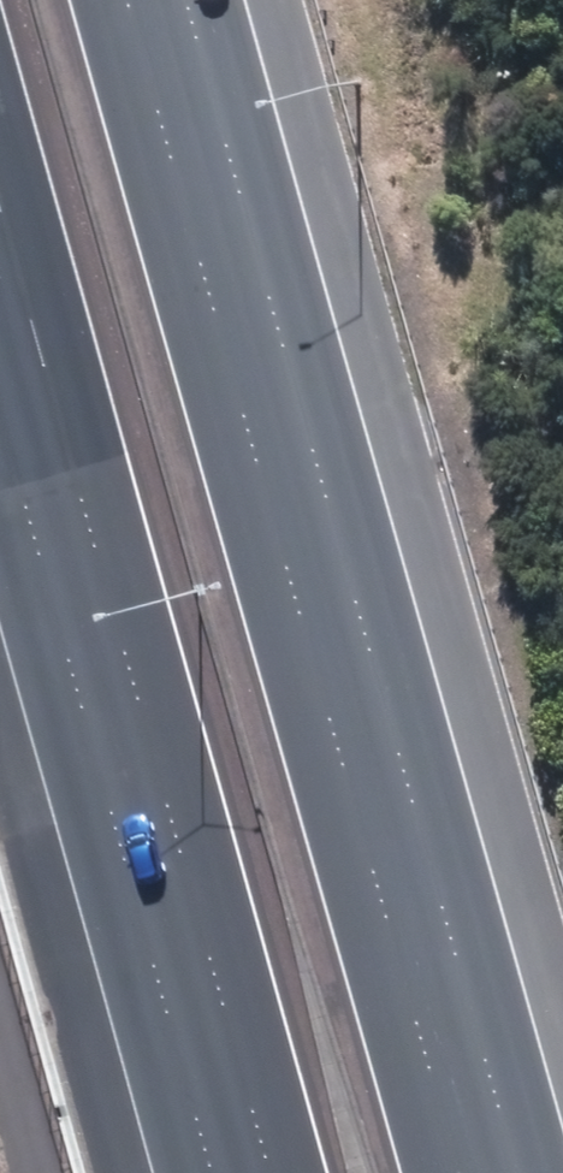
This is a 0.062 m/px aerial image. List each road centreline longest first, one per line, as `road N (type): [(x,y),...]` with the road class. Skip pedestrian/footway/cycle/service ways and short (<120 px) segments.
road 1 (motorway): [(153,0),(496,1172)]
road 2 (motorway): [(278,1172),(0,175)]

